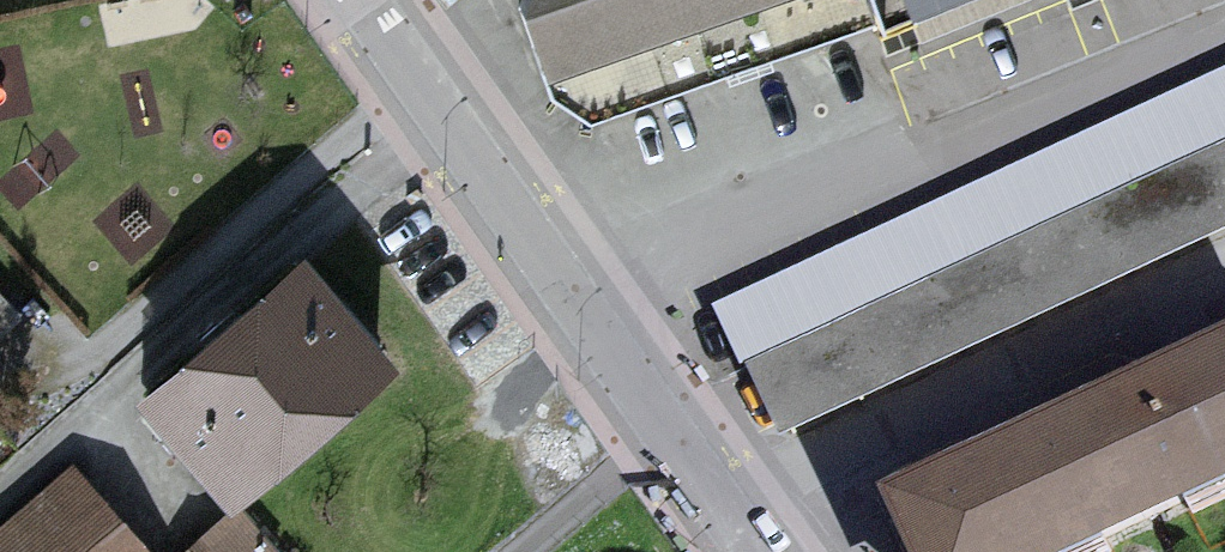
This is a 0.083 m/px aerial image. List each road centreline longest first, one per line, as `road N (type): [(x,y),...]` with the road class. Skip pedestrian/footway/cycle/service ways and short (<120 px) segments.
road 1 (residential): [(746,551),(356,0)]

